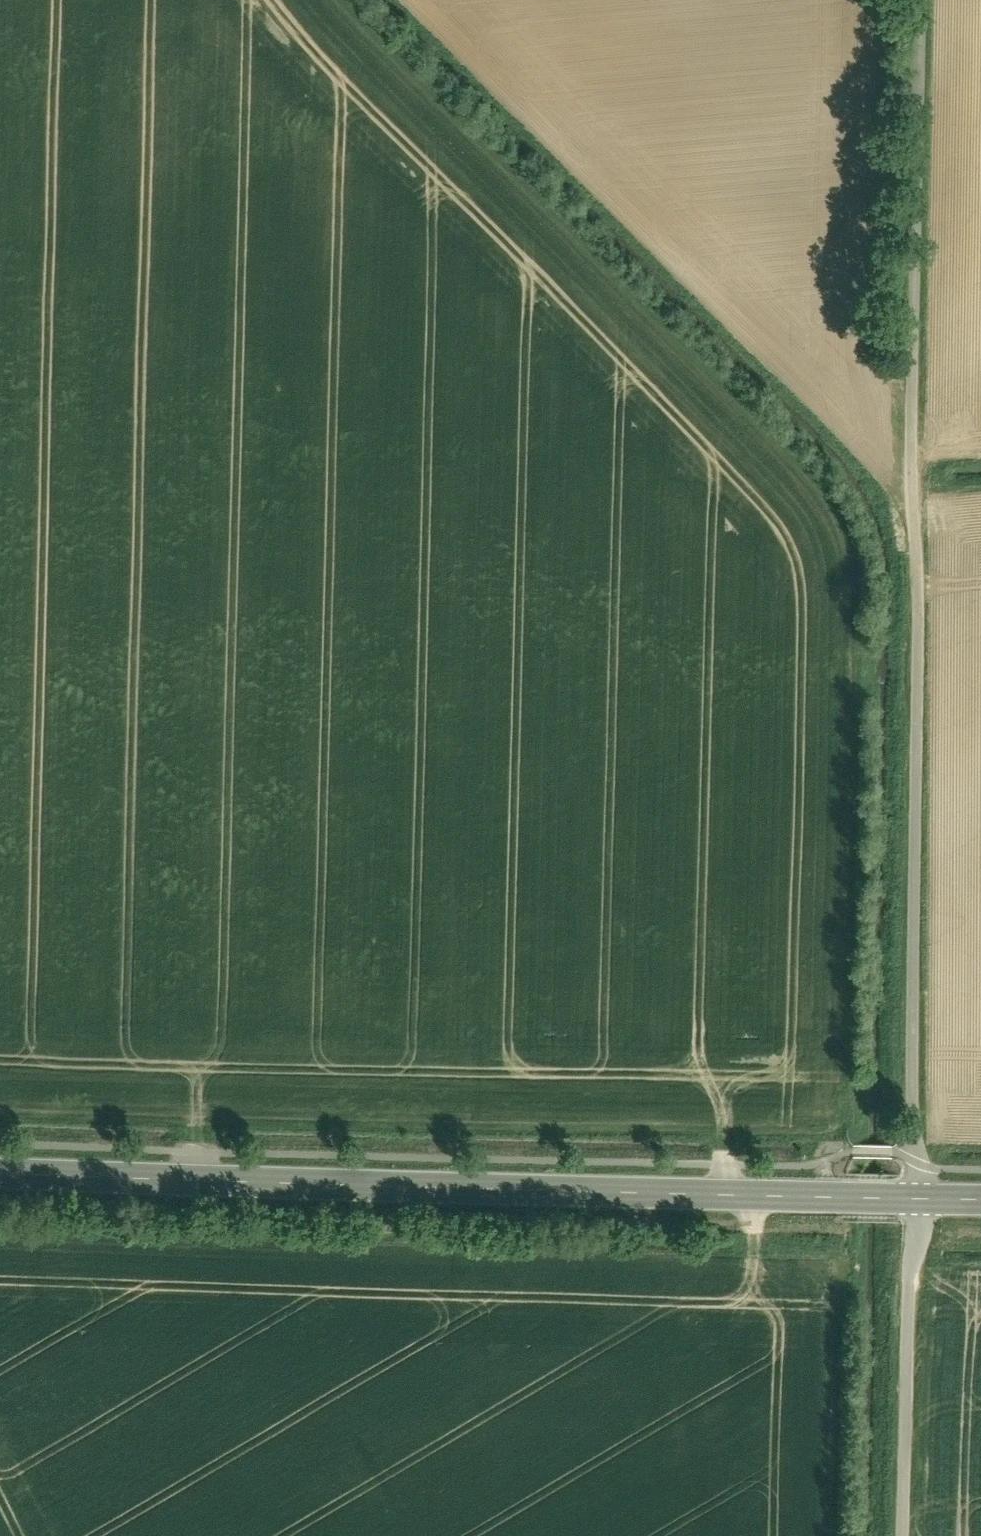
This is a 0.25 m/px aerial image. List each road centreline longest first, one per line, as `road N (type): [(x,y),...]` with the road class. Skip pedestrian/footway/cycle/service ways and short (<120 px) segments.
road 1 (unclassified): [(930,0),(906,456),(915,518),(920,1197)]
road 2 (secondary): [(920,1197),(0,1173)]
road 3 (unclassified): [(903,1535),(920,1197)]

